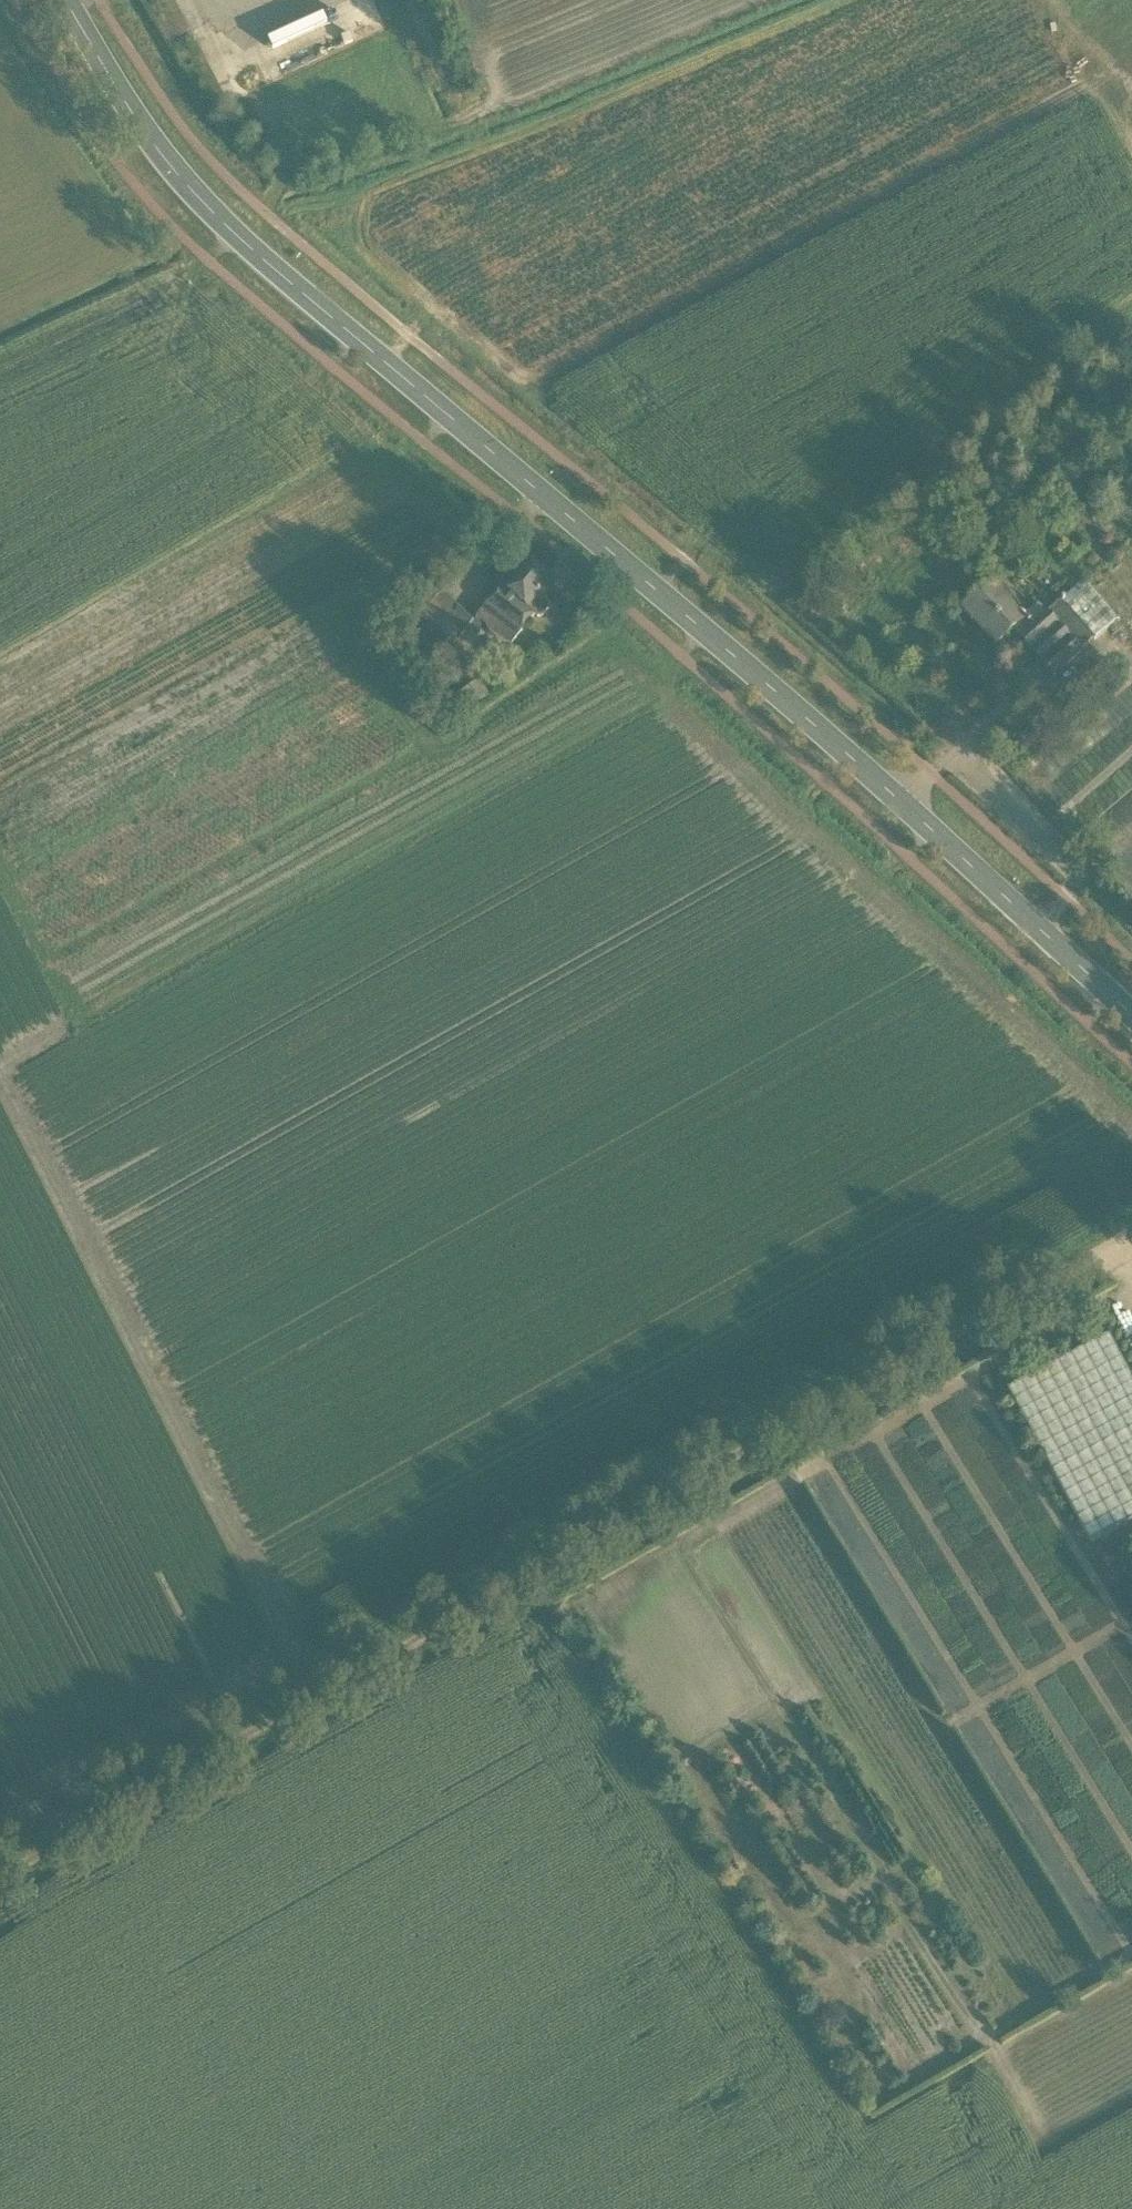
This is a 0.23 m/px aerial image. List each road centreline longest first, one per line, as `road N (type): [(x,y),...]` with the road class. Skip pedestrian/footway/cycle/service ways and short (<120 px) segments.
road 1 (secondary): [(1131,1017),(731,654),(229,230),(121,101),(64,0)]
road 2 (track): [(1131,1229),(0,1877)]

